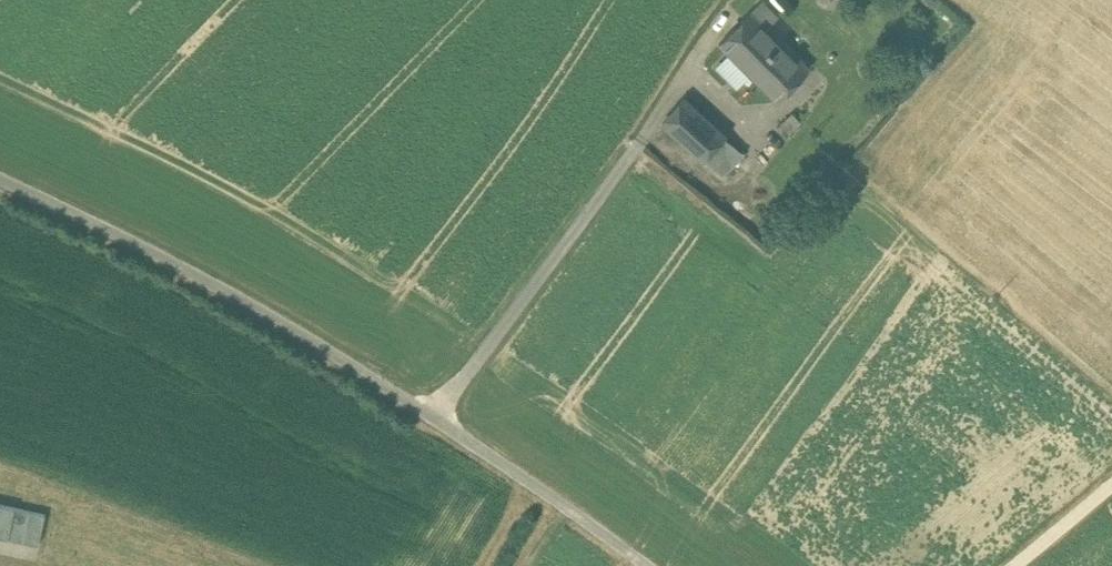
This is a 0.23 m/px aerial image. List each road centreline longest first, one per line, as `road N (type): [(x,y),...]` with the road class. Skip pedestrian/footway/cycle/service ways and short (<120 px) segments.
road 1 (unclassified): [(0,176),(300,333),(548,496),(636,565)]

